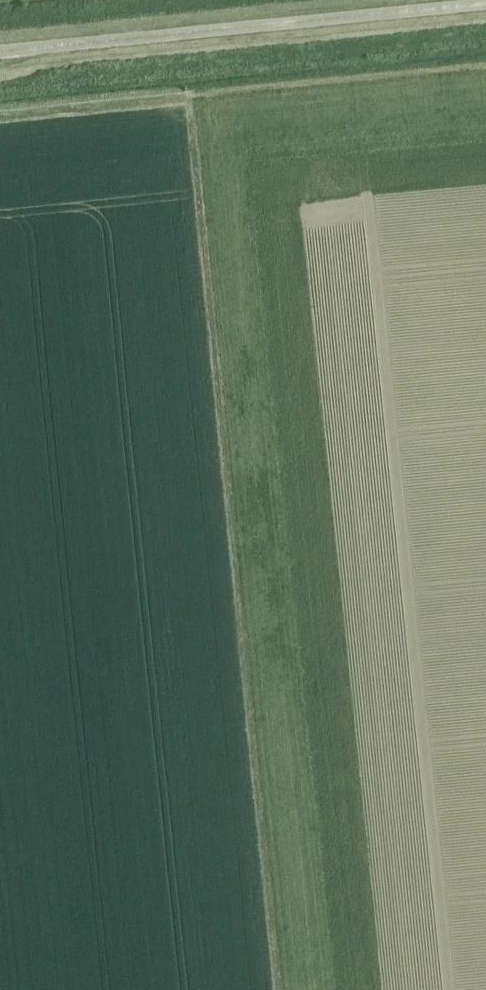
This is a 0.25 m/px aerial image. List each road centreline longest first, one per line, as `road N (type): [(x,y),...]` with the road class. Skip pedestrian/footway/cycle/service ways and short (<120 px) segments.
road 1 (unclassified): [(485,3),(0,51)]

